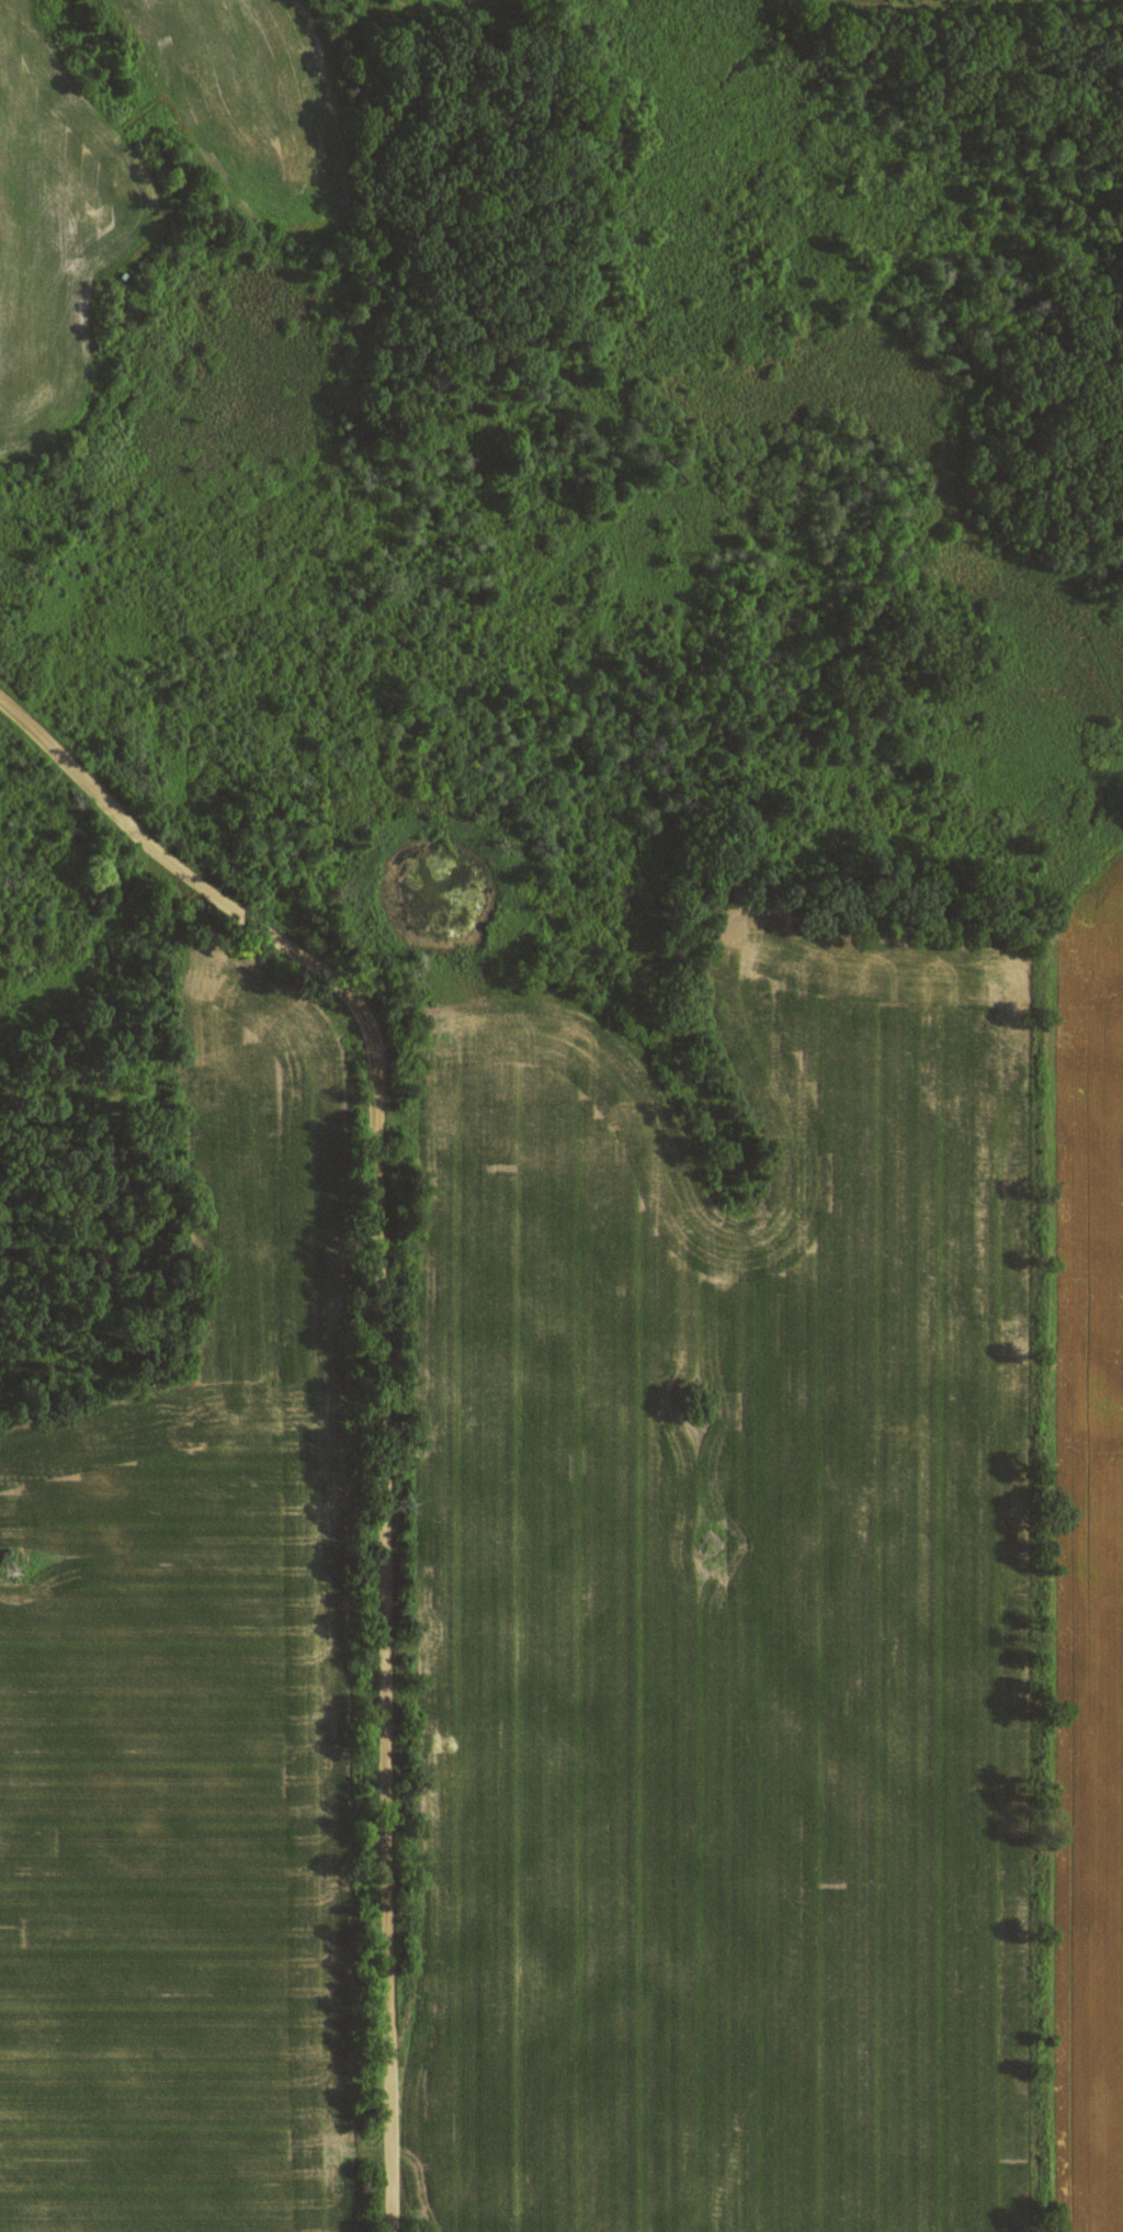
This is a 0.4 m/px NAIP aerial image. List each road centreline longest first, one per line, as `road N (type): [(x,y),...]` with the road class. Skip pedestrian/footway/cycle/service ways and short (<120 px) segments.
road 1 (residential): [(392,2231),(379,1045),(353,1000),(134,830),(0,696)]

